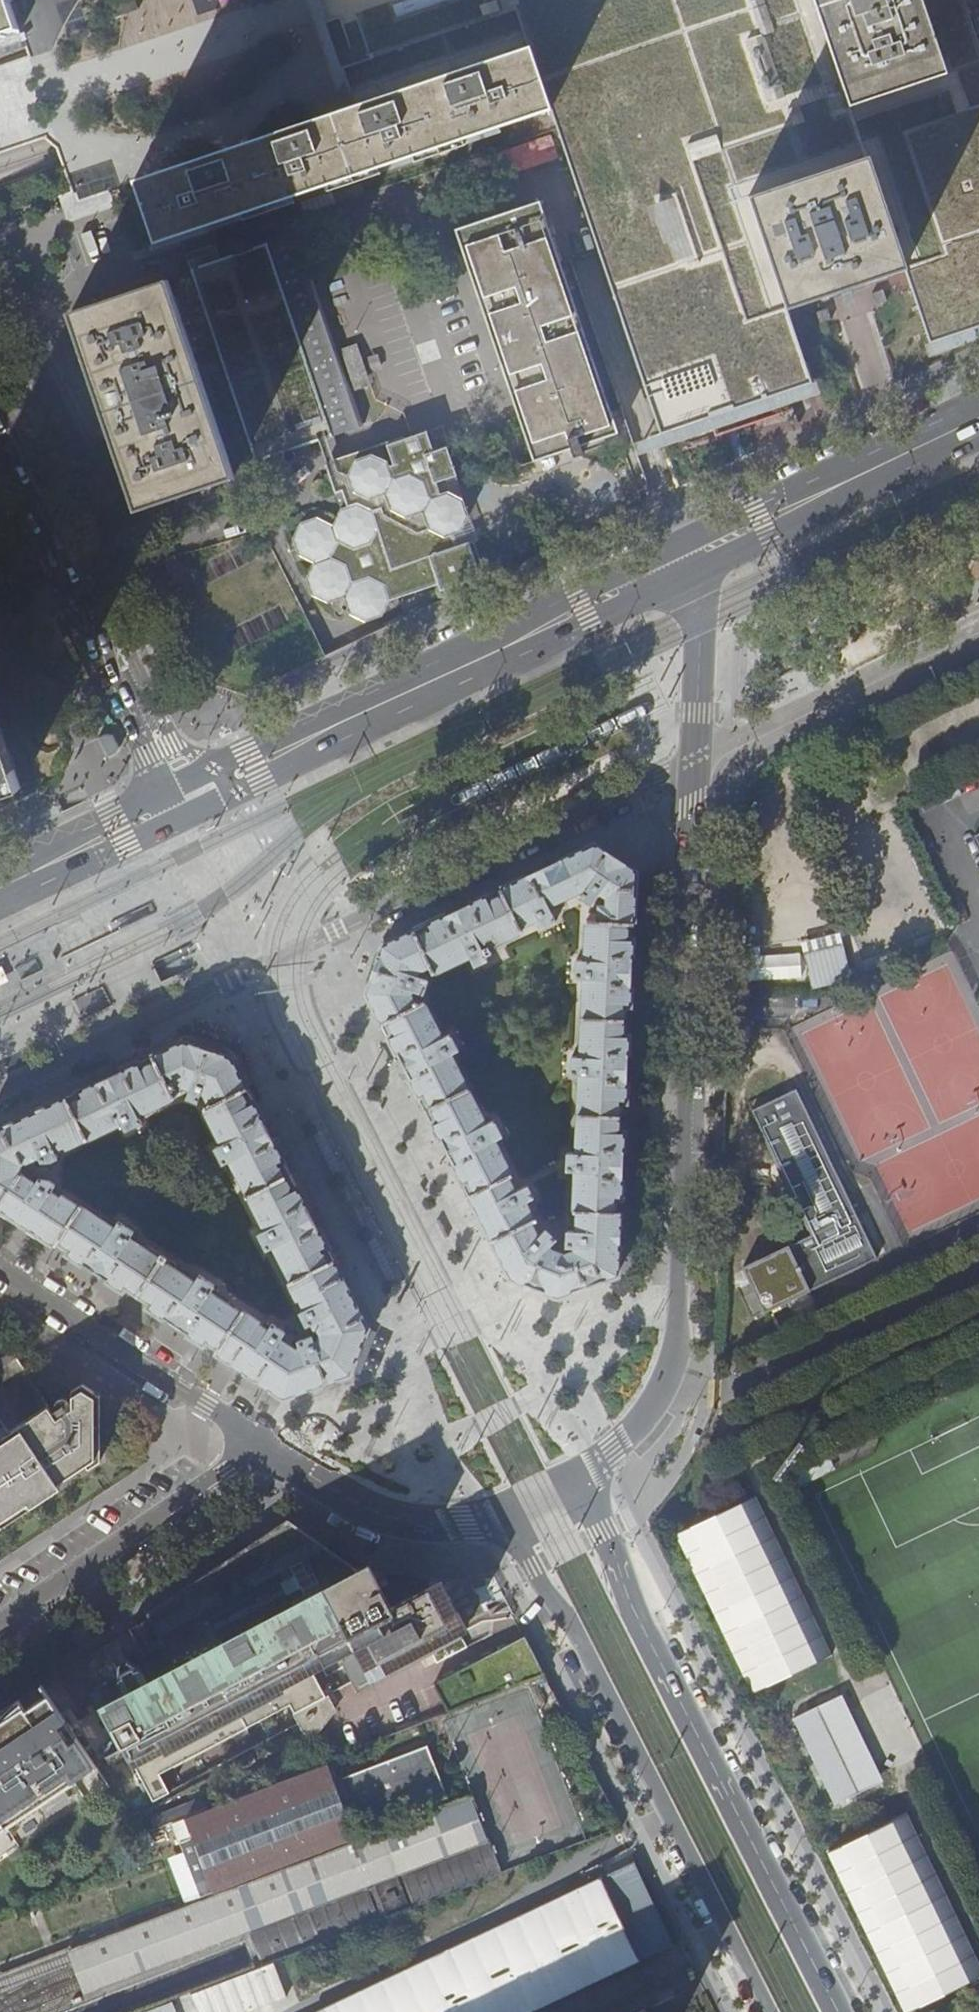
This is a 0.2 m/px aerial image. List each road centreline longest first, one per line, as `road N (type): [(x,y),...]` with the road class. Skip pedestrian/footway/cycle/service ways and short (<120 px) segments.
road 1 (residential): [(696,757),(0,1090)]
road 2 (secondary): [(577,1478),(640,1425),(680,1348),(683,1019),(696,757)]
road 3 (secondary): [(839,2011),(638,1621),(577,1478)]
road 4 (residential): [(507,1513),(770,2011)]
road 5 (primary): [(675,547),(172,786)]
road 6 (primary): [(186,816),(687,575)]
road 7 (secondary): [(0,437),(172,786)]
road 8 (primary): [(978,401),(675,547)]
road 9 (primary): [(687,575),(978,434)]
road 10 (residential): [(268,1446),(0,1624)]
road 11 (residential): [(0,1268),(268,1446)]
road 12 (residential): [(507,1513),(456,1524),(387,1517),(268,1446)]
road 13 (primary): [(0,902),(186,816)]
road 14 (primary): [(172,786),(0,870)]
road 15 (secondary): [(696,757),(698,626),(687,575)]

